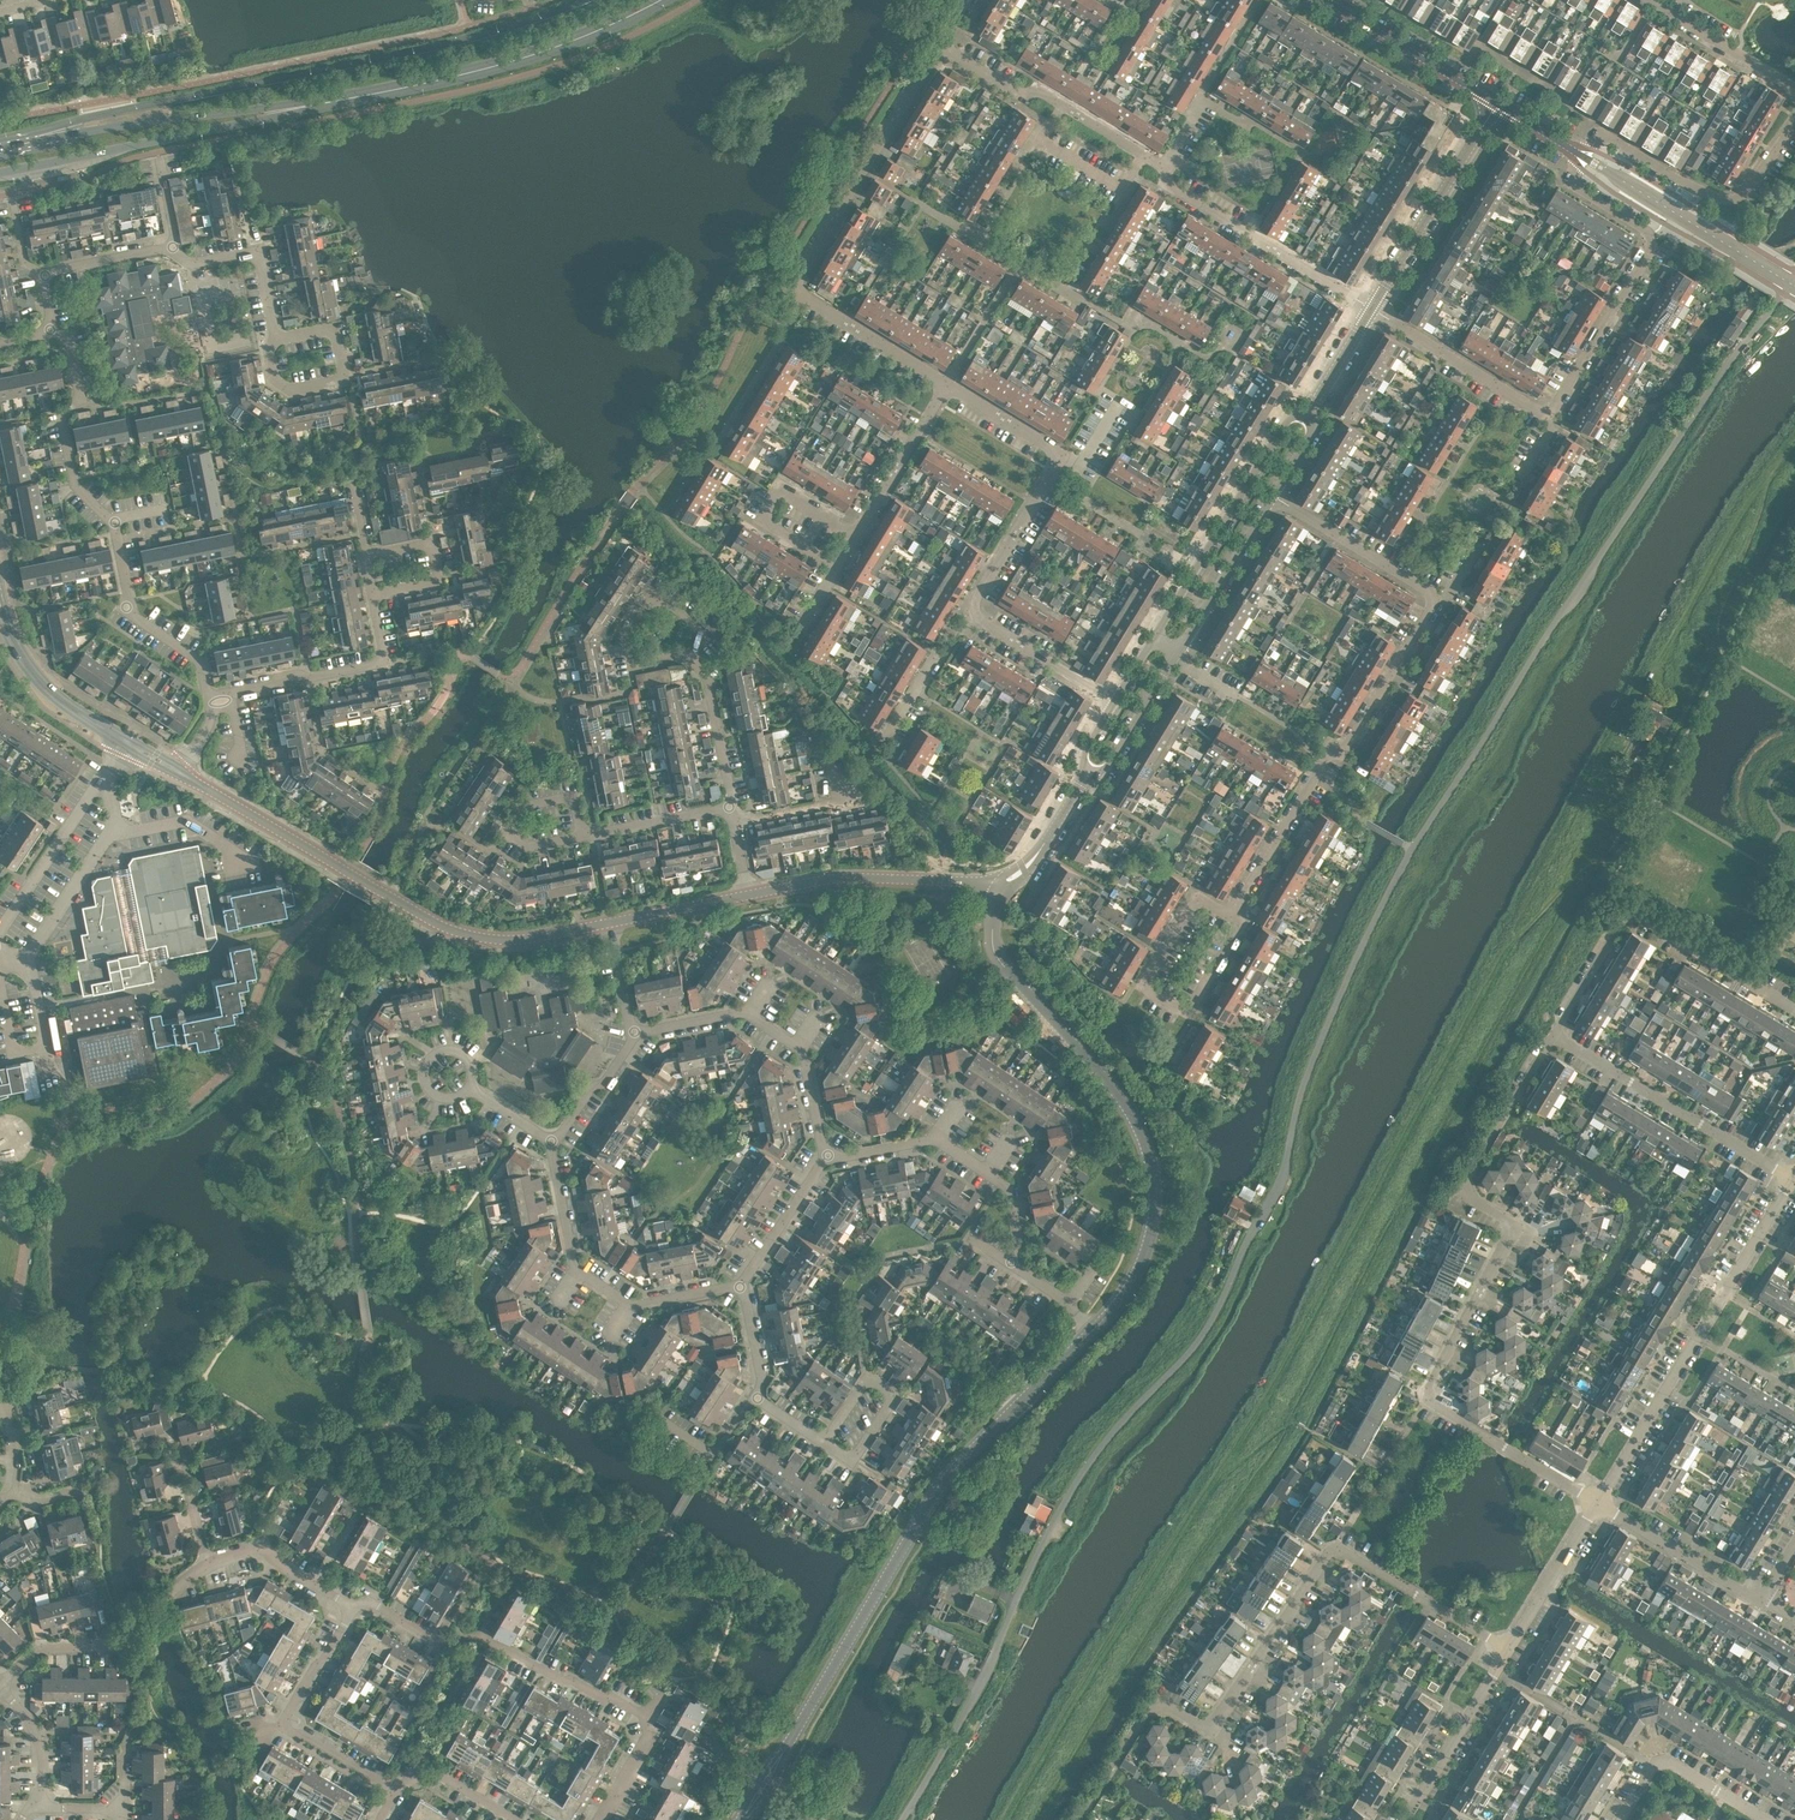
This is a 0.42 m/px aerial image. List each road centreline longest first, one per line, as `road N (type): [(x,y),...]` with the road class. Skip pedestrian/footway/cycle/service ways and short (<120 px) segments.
road 1 (unclassified): [(901,1819),(967,1708),(1091,1459),(1222,1304),(1279,1180),(1309,1072),(1353,963),(1412,850),(1553,624),(1784,294)]
road 2 (residential): [(1597,1502),(1430,1403),(1428,1388),(1519,1226),(1460,1189),(1554,1034)]
road 3 (residential): [(1079,1819),(1155,1700),(1210,1728),(1336,1545),(1509,1648)]
road 4 (residential): [(1794,123),(1744,193),(1724,199),(1604,135),(1586,147),(1570,185),(1650,235),(1654,246),(1549,416)]
road 5 (tertiary): [(744,1819),(924,1506),(1095,1325)]
road 6 (tertiary): [(1095,1325),(1137,1266),(1152,1226),(1153,1170),(1113,1088),(994,947),(1000,886)]
road 7 (tertiary): [(611,923),(509,939),(452,929),(183,773)]
road 8 (residential): [(948,383),(792,288),(943,46)]
road 9 (residential): [(1597,1502),(1793,1177)]
road 10 (residential): [(1435,600),(1347,746),(1323,760),(1231,915)]
road 11 (secondary): [(308,107),(546,53),(662,0)]
road 12 (residential): [(1794,1011),(1629,910),(1554,1034)]
road 13 (secondary): [(0,173),(308,107)]
road 14 (secondary): [(308,107),(0,147)]
road 15 (residential): [(740,1286),(630,1305),(578,1272),(551,1141)]
road 16 (tertiary): [(1316,399),(1287,420),(1152,641)]
road 17 (residential): [(828,1155),(798,1046),(746,1011),(635,1031)]
road 18 (residential): [(1793,1177),(1554,1034)]
road 19 (residential): [(1012,1262),(1012,1194),(937,1140),(828,1155)]
road 20 (residential): [(1231,915),(1237,922),(1194,1006),(1179,1009),(1151,993),(1148,981),(1188,906),(1200,900)]
road 21 (tertiary): [(183,773),(61,700),(29,669),(0,604)]
road 22 (residential): [(1372,308),(1174,186),(1165,164)]
road 23 (tertiary): [(1000,886),(850,878),(747,895)]
road 24 (residential): [(1165,164),(1065,106),(1019,94),(943,46)]
road 25 (track): [(1780,469),(1738,523),(1658,675)]
road 26 (tertiary): [(1372,308),(1497,103)]
road 27 (residential): [(218,702),(279,677),(379,664),(373,593)]
road 28 (track): [(1727,658),(1719,622),(1780,469),(1794,449)]
road 29 (residential): [(115,522),(75,485),(63,421),(79,399),(68,339),(52,332)]
road 30 (residential): [(218,702),(201,661),(132,613),(115,522)]
road 31 (residential): [(855,538),(777,492),(760,520),(838,567)]
road 32 (residential): [(648,1717),(487,1636),(459,1640)]
road 33 (residential): [(1549,416),(1372,308)]
road 34 (residential): [(1406,1819),(1509,1648)]
road 35 (tertiary): [(1497,103),(1329,0)]
road 36 (residential): [(1274,497),(1435,600)]
road 37 (residential): [(1622,1819),(1655,1765),(1668,1761),(1765,1819)]
road 38 (residential): [(1758,1601),(1597,1502)]
road 39 (tertiary): [(1178,657),(1274,497)]
road 40 (residential): [(173,246),(190,264),(259,254),(276,341)]
road 41 (residential): [(975,613),(1061,454)]
road 42 (residential): [(855,538),(948,383)]
road 43 (residential): [(366,554),(433,541),(440,580),(373,593)]
road 44 (residential): [(733,820),(848,801),(819,751)]
road 45 (residential): [(1509,1648),(1597,1502)]
road 46 (residential): [(1651,0),(1794,88)]
road 47 (residential): [(1116,702),(975,613)]
road 48 (residential): [(276,341),(270,351),(283,385),(343,380),(339,339),(325,329)]
road 49 (residential): [(691,655),(702,630),(671,599),(655,599),(627,635),(633,668)]
road 50 (residential): [(208,1563),(262,1547),(354,1606)]
road 51 (tertiary): [(1079,786),(1111,763),(1178,657)]
road 52 (residential): [(730,806),(708,679),(691,655)]
road 53 (residential): [(828,1155),(740,1286)]
road 54 (residential): [(884,738),(932,662),(945,657),(975,613)]
road 55 (residential): [(582,835),(531,847),(513,837),(526,807),(574,799)]
road 56 (residential): [(647,1415),(713,1456),(758,1397)]
road 57 (residential): [(730,806),(582,835)]
road 58 (residential): [(825,1441),(854,1459),(894,1393),(867,1377)]
road 59 (residential): [(0,1683),(42,1648),(128,1642)]
road 60 (residential): [(472,1087),(443,1098),(426,1081),(427,1065),(454,1050),(472,1064),(474,1079)]
road 61 (residential): [(551,1141),(607,1081),(635,1031)]
road 62 (residential): [(282,1725),(354,1606)]
road 63 (tertiary): [(747,895),(611,923)]
road 64 (residential): [(396,1791),(437,1773),(515,1819)]
road 65 (residential): [(42,274),(173,246)]
road 66 (residential): [(1061,454),(948,383)]
road 67 (tertiary): [(1000,886),(1034,859),(1079,786)]
road 68 (residential): [(40,1802),(42,1753),(0,1690)]

